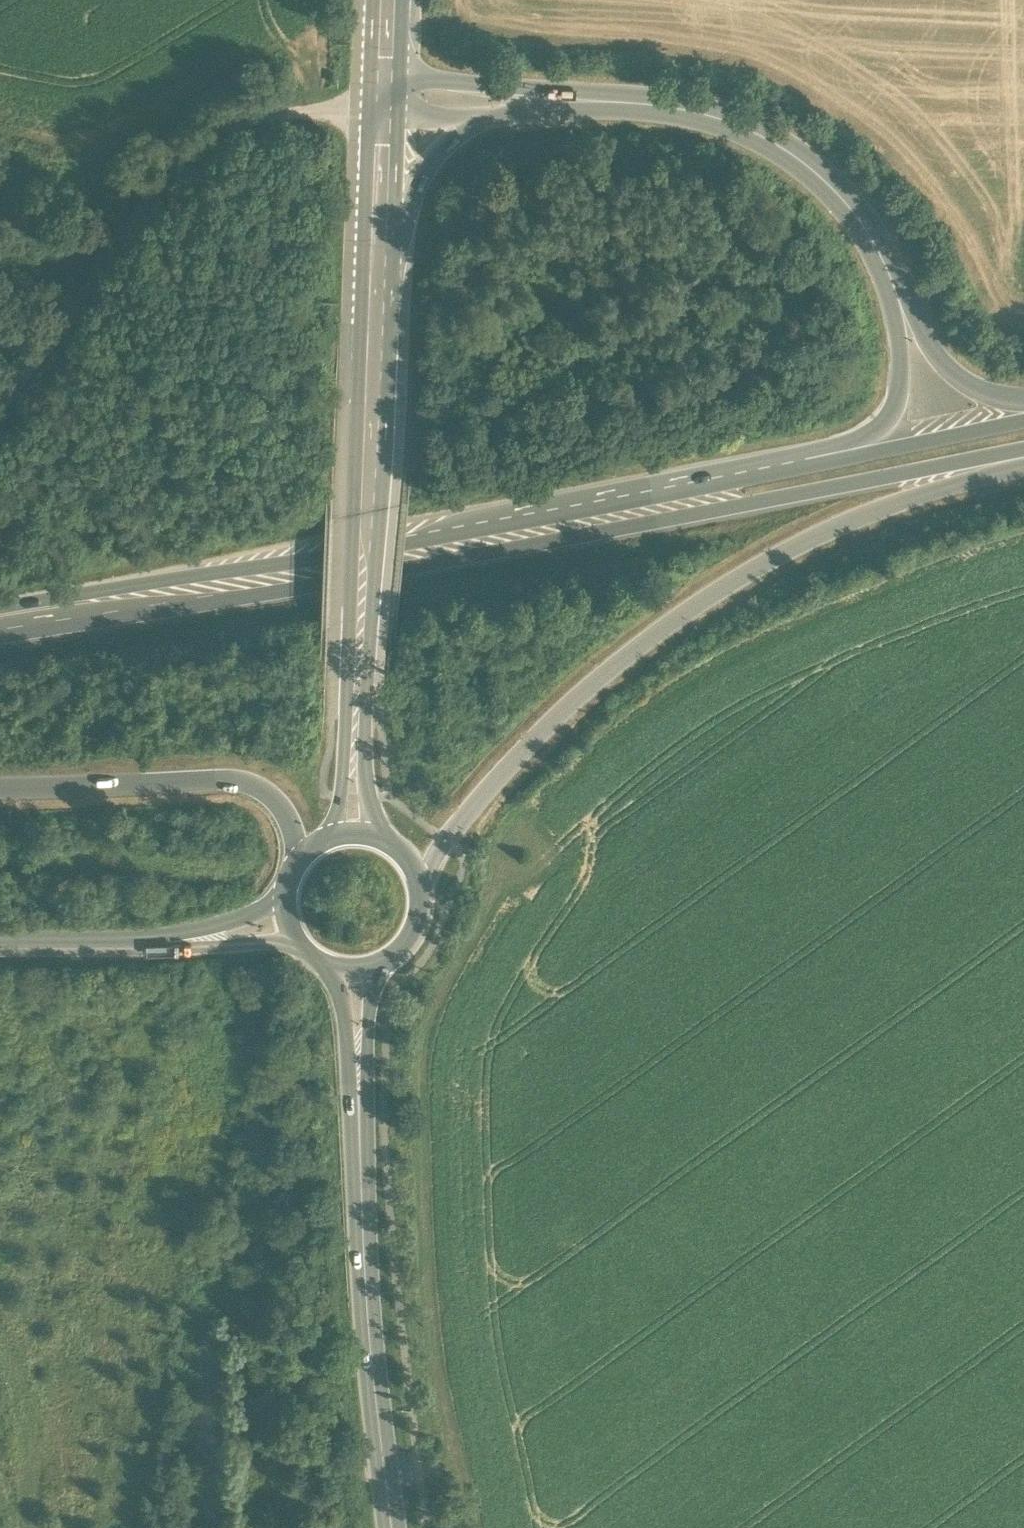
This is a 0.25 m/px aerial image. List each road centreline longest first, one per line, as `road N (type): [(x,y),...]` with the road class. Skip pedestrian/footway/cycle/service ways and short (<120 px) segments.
road 1 (primary): [(0,626),(454,549),(821,474)]
road 2 (primary): [(422,882),(444,837),(513,756),(666,628),(779,559),(1023,447)]
road 3 (track): [(478,1527),(448,1399),(420,1027),(478,933),(494,889)]
road 4 (secondary): [(355,829),(378,248)]
road 5 (secondary): [(397,1527),(367,1245),(359,967)]
road 6 (track): [(0,411),(188,139),(268,108),(384,102)]
road 7 (primary): [(513,103),(640,101),(755,132),(855,211),(901,307)]
road 8 (primary): [(0,781),(250,776),(278,797),(304,850)]
road 9 (primary): [(821,474),(1023,435)]
road 10 (primary): [(901,307),(894,421),(821,474)]
road 11 (primary): [(378,248),(416,176),(461,131),(513,103)]
road 12 (primary): [(1023,414),(953,378),(901,307)]
road 13 (secondary): [(304,850),(286,883),(288,920),(309,951),(359,967)]
road 14 (track): [(148,201),(0,144)]
road 15 (secondary): [(378,248),(384,102)]
road 16 (primary): [(384,102),(513,103)]

